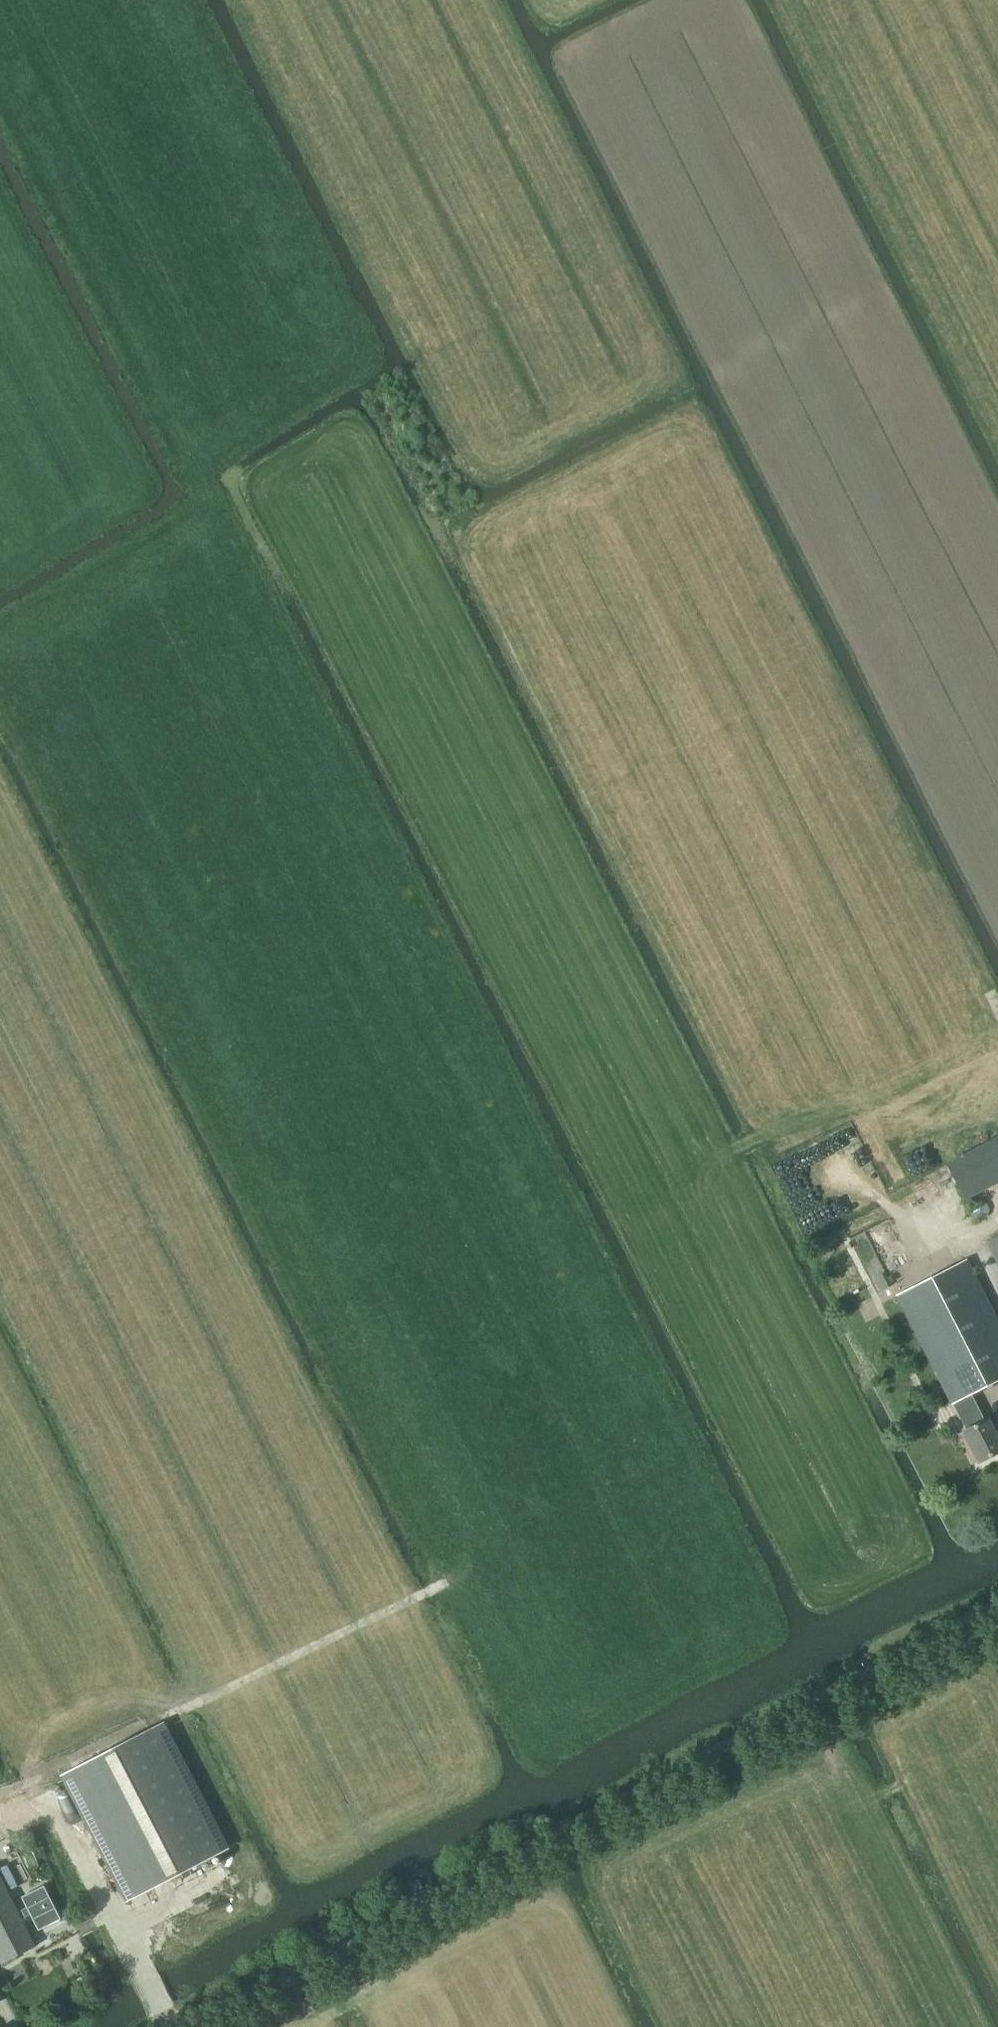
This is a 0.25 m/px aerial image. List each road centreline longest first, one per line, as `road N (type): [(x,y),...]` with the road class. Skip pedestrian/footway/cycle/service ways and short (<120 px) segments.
road 1 (unclassified): [(197,2026),(997,1614)]

